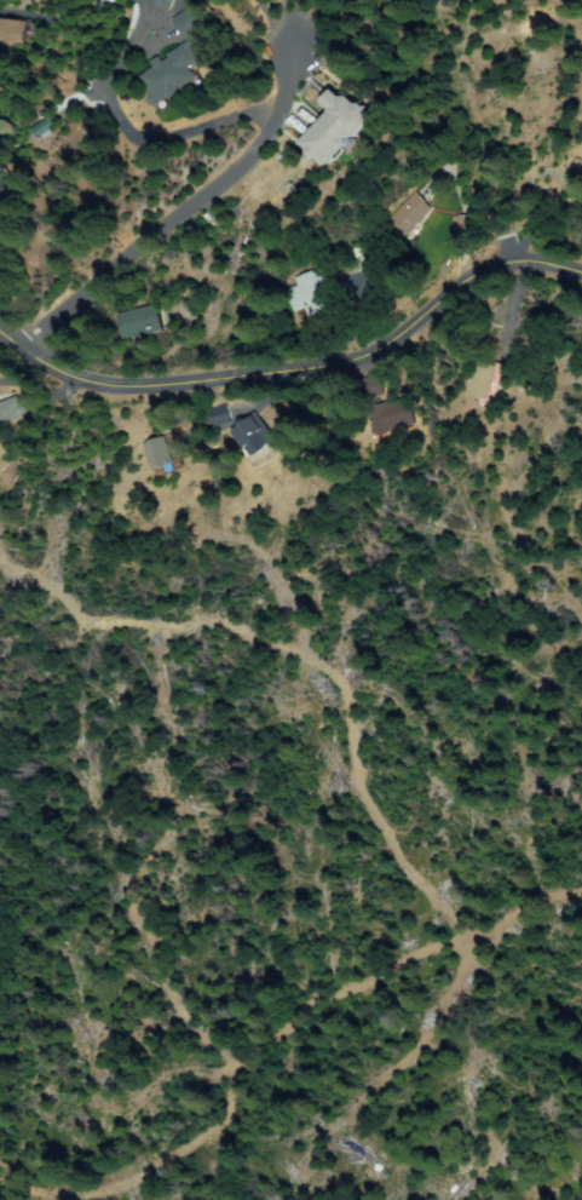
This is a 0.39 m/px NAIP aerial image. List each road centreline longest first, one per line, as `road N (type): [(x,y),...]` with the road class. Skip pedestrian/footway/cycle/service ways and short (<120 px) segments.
road 1 (residential): [(0,322),(51,361),(94,377),(225,377),(361,358),(499,265),(581,268)]
road 2 (residential): [(35,349),(269,145)]

